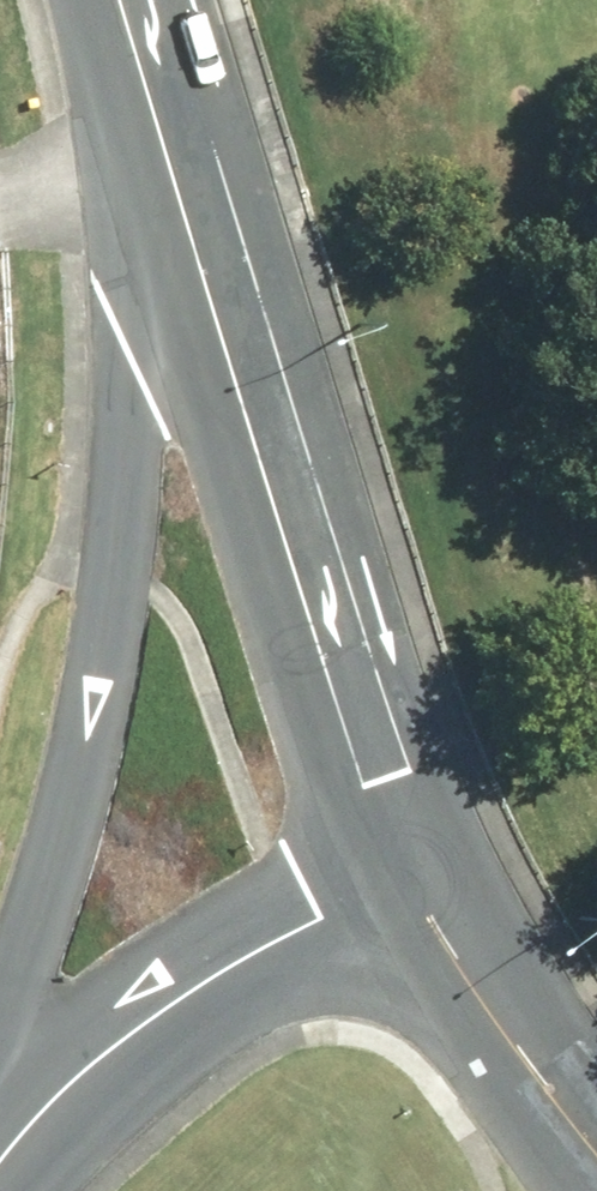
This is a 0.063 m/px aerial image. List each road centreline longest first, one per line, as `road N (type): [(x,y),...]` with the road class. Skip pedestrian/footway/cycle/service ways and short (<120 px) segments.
road 1 (tertiary): [(0,1073),(87,757),(115,598),(137,372),(123,14)]
road 2 (tertiary): [(402,866),(123,14)]
road 3 (tertiary): [(402,866),(182,996),(70,1082),(0,1172)]
road 4 (tertiary): [(596,1154),(402,866)]

